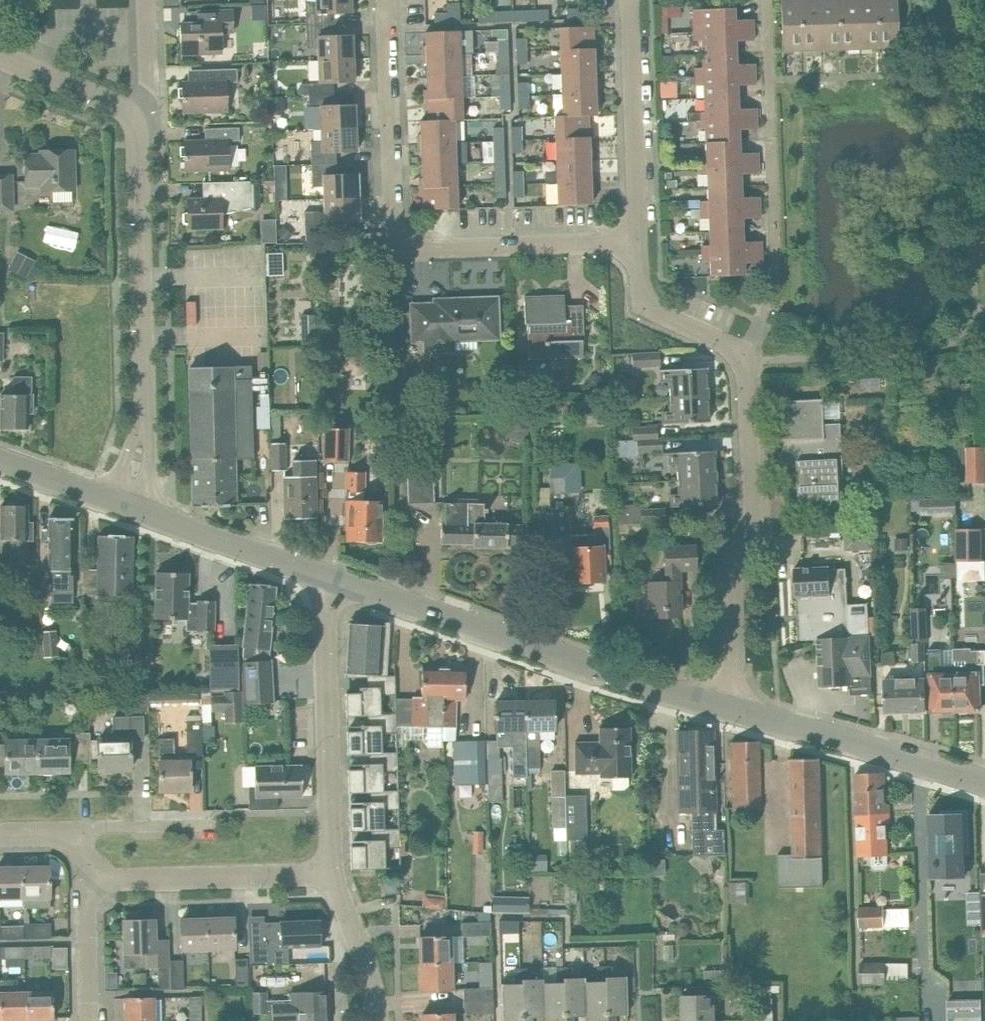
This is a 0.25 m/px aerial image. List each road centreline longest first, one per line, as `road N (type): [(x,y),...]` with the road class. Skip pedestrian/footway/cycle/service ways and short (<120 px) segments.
road 1 (residential): [(639,242),(434,248),(404,239),(393,209),(386,0)]
road 2 (tertiary): [(725,707),(331,575)]
road 3 (residential): [(124,505),(145,418),(133,121)]
road 4 (residential): [(741,358),(777,270),(765,0)]
road 5 (residential): [(725,707),(734,663),(732,579),(754,530),(741,358)]
road 6 (residential): [(334,872),(324,592),(331,575)]
road 7 (tertiary): [(984,785),(725,707)]
road 8 (residential): [(639,242),(630,0)]
road 9 (residential): [(334,872),(109,880)]
road 10 (tertiary): [(331,575),(124,505)]
road 11 (residential): [(741,358),(644,300),(639,242)]
road 12 (residential): [(379,1020),(334,872)]
road 13 (unclassified): [(147,35),(54,39),(27,25),(20,0)]
road 14 (residential): [(133,121),(110,101),(0,56)]
road 15 (residential): [(88,1020),(86,905),(109,880)]
road 16 (residential): [(64,834),(212,824)]
road 17 (tertiary): [(124,505),(0,462)]

